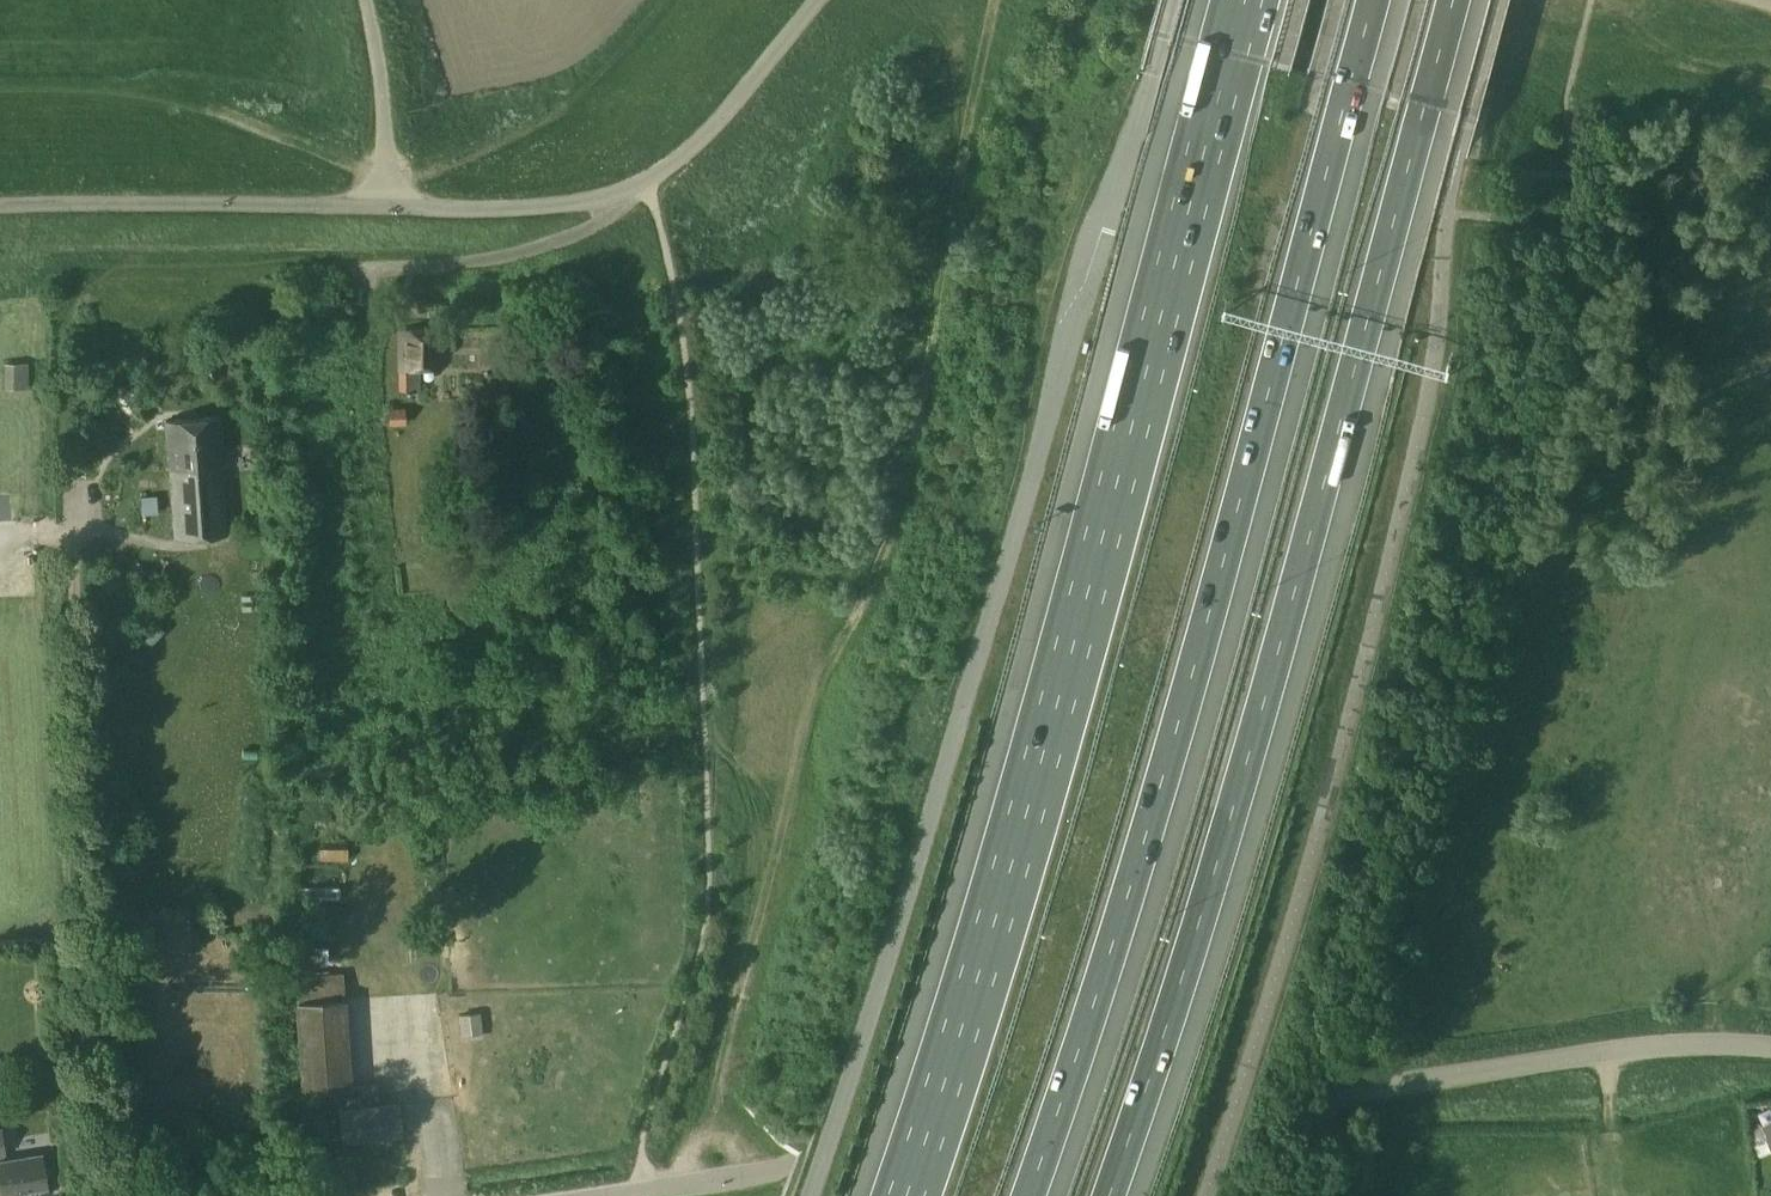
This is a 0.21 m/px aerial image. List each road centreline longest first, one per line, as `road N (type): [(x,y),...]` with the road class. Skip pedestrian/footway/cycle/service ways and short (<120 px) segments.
road 1 (unclassified): [(1173,0),(1085,266),(1013,542),(811,1195)]
road 2 (motorway): [(1027,1195),(1154,811),(1373,0)]
road 3 (motorway): [(1109,1195),(1263,704),(1452,0)]
road 4 (motorway): [(1245,0),(1073,649),(908,1195)]
road 5 (track): [(107,1195),(58,339)]
road 6 (unclassified): [(602,1195),(1325,1096)]
road 7 (unclassified): [(817,0),(702,138),(628,190),(539,208),(388,209)]
road 8 (unclassified): [(1770,1046),(1609,1051),(1325,1096)]
road 9 (unclassified): [(388,209),(0,208)]
road 10 (unclassified): [(388,209),(381,74),(363,0)]

